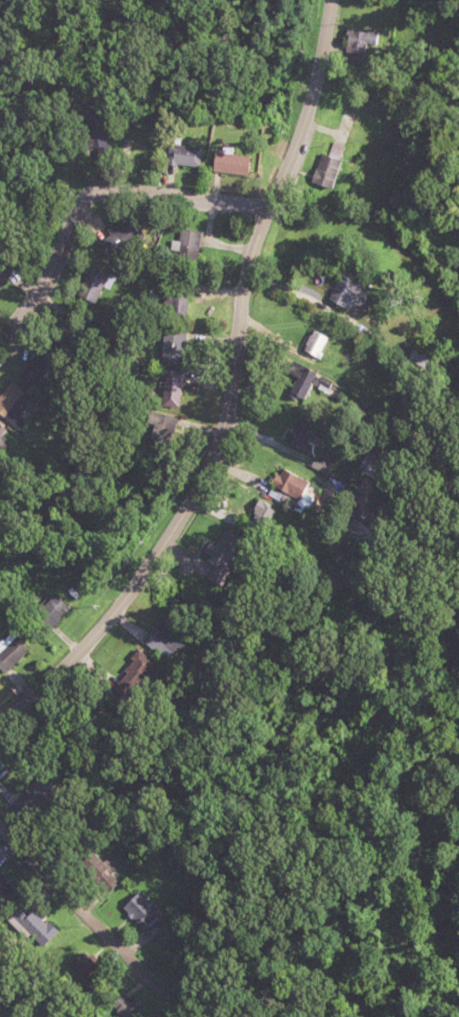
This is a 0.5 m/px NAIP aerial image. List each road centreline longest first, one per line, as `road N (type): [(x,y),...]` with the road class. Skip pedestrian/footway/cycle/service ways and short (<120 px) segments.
road 1 (residential): [(0,728),(117,613),(215,459),(246,276),(264,211),(299,135),(333,0)]
road 2 (residential): [(0,342),(90,198),(130,192),(264,211)]
road 3 (residential): [(175,1000),(0,829)]

